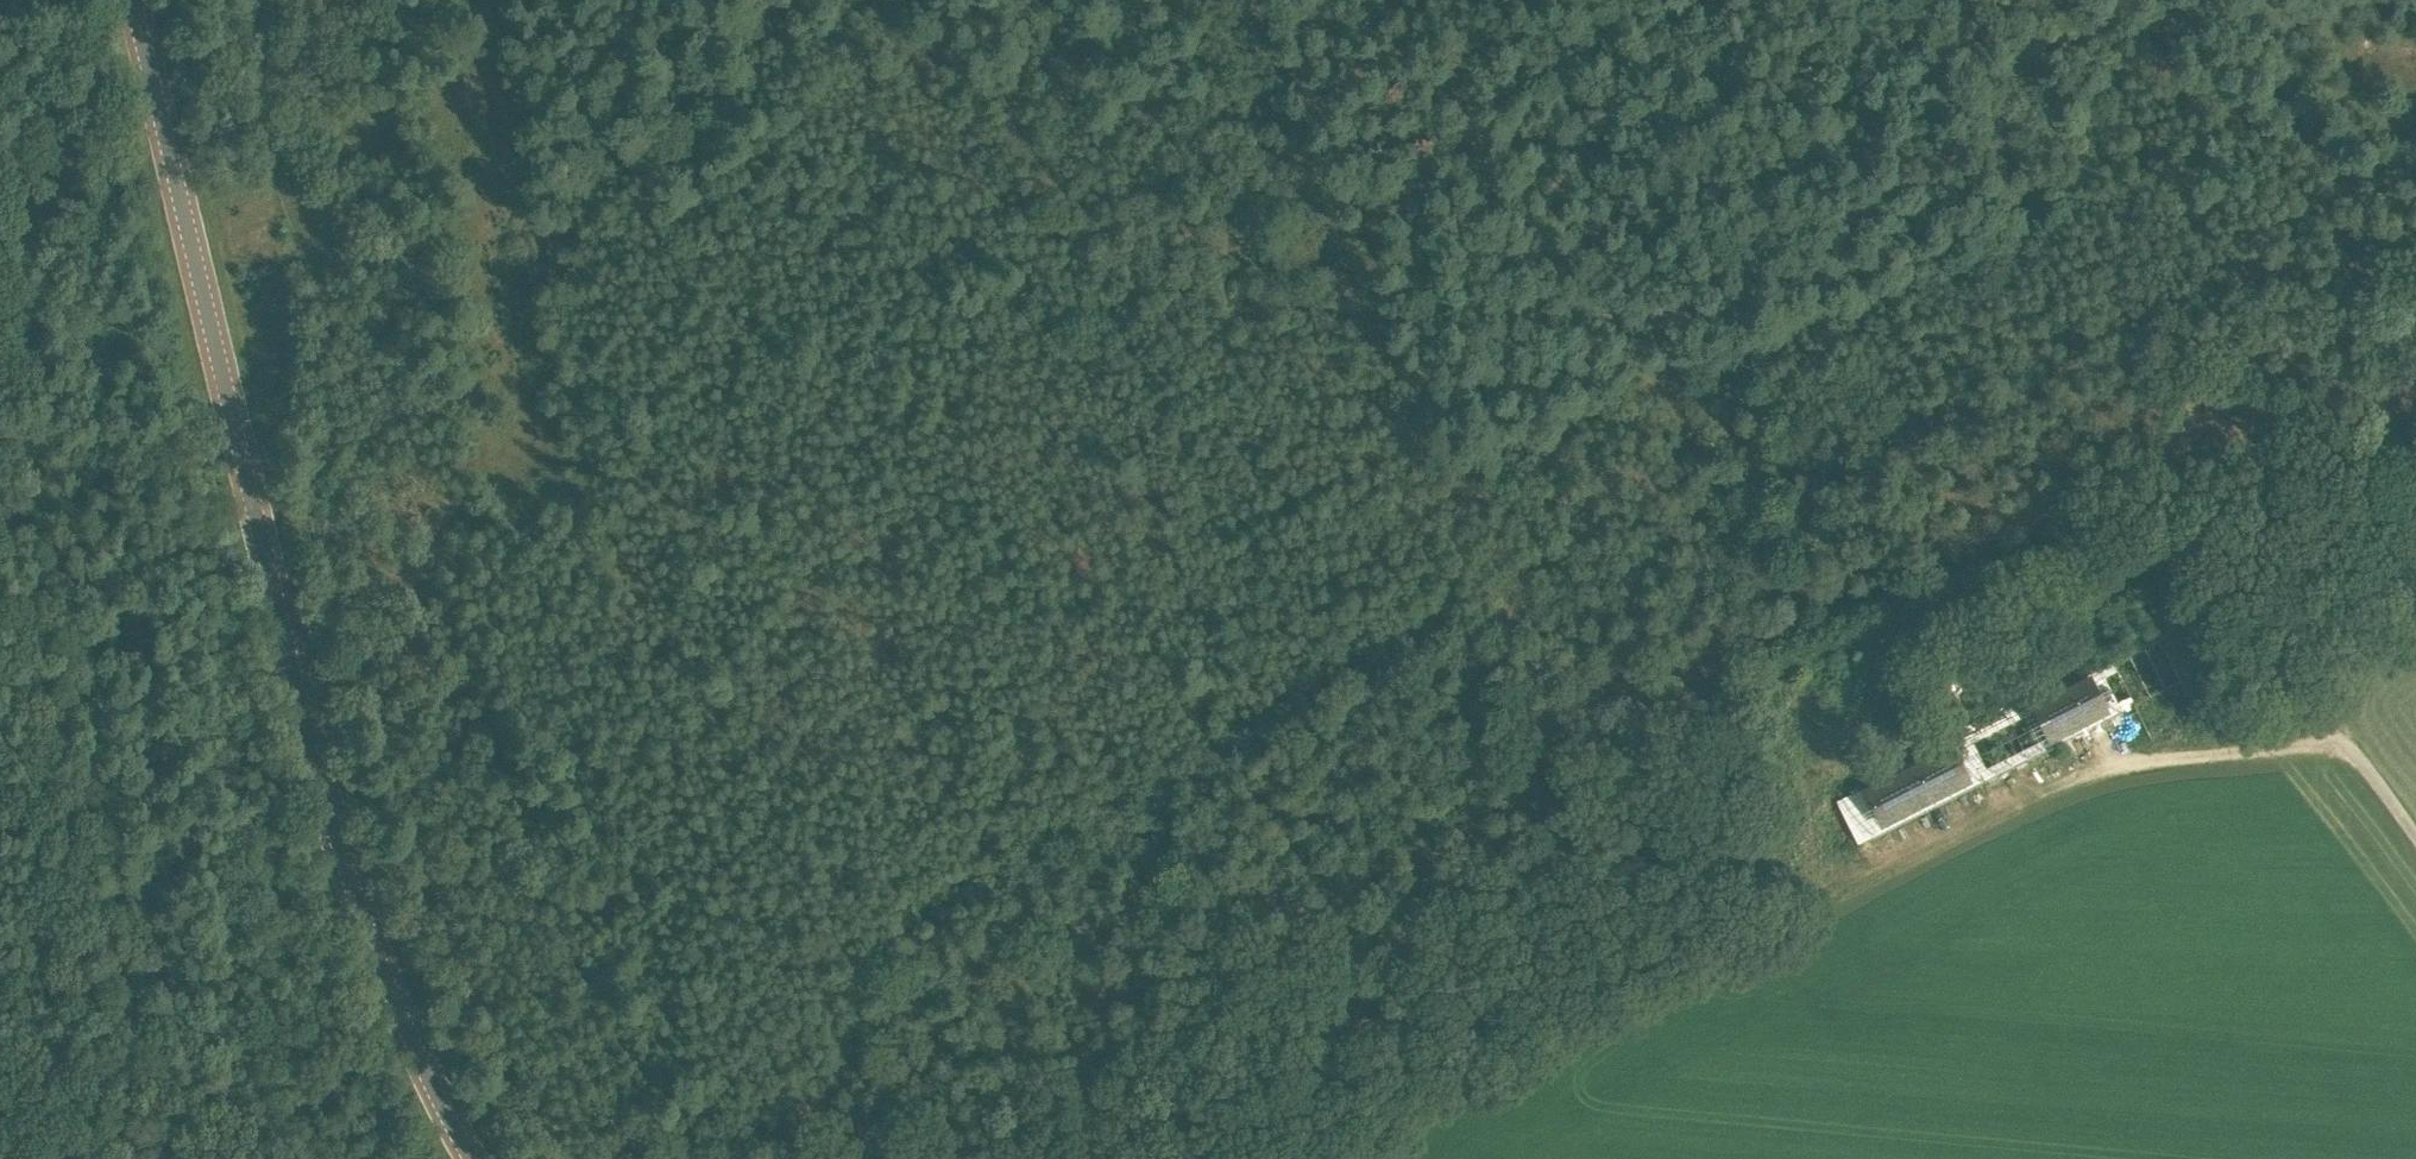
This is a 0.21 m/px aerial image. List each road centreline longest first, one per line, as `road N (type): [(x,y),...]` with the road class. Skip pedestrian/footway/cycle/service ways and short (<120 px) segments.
road 1 (secondary): [(476,1158),(375,929),(313,730),(137,0)]

